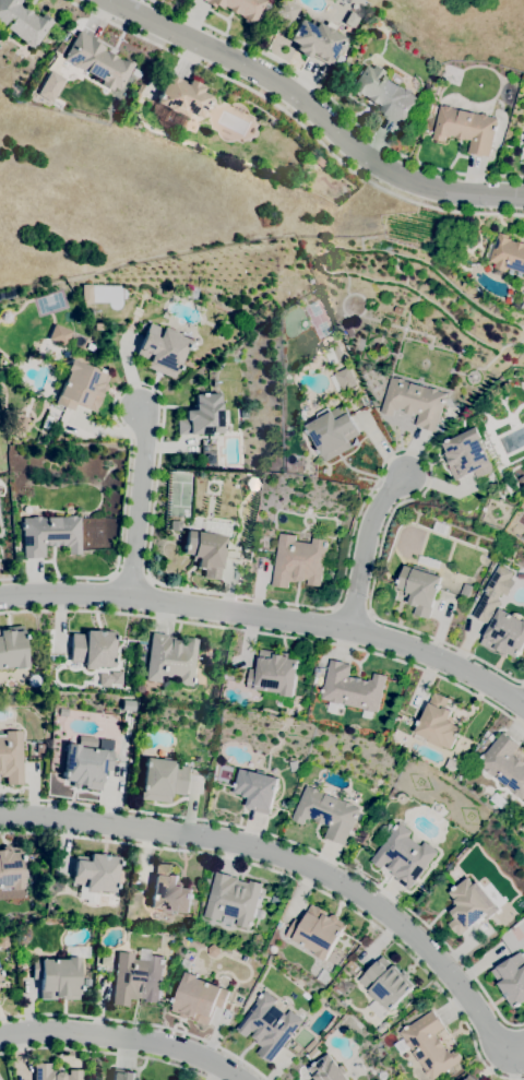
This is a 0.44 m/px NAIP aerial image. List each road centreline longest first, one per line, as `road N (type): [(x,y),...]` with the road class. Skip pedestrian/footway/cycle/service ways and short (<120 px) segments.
road 1 (residential): [(0,818),(140,827),(266,850),(345,881),(413,928),(497,1044),(523,1047)]
road 2 (residential): [(0,594),(130,594),(350,633),(442,661),(523,709)]
road 3 (residential): [(523,198),(414,182),(368,161),(290,93),(116,0)]
road 4 (residential): [(243,1079),(171,1046),(59,1032),(0,1036)]
road 5 (residential): [(130,594),(145,415)]
road 6 (residential): [(350,633),(368,542),(407,472)]

